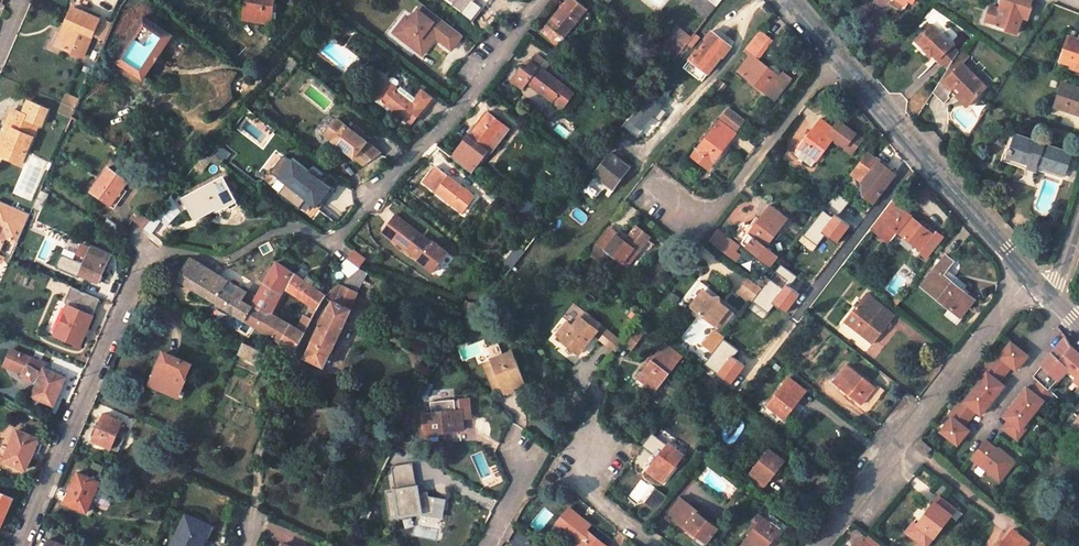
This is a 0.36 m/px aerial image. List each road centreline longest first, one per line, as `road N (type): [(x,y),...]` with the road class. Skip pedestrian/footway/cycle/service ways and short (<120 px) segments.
road 1 (residential): [(224,260),(149,247),(19,545)]
road 2 (residential): [(542,0),(459,109),(332,246),(302,230),(286,231)]
road 3 (residential): [(1030,276),(819,545)]
road 4 (tertiary): [(836,58),(1030,276)]
road 5 (residential): [(836,58),(705,223),(647,178)]
road 6 (residential): [(657,545),(570,478),(588,445)]

